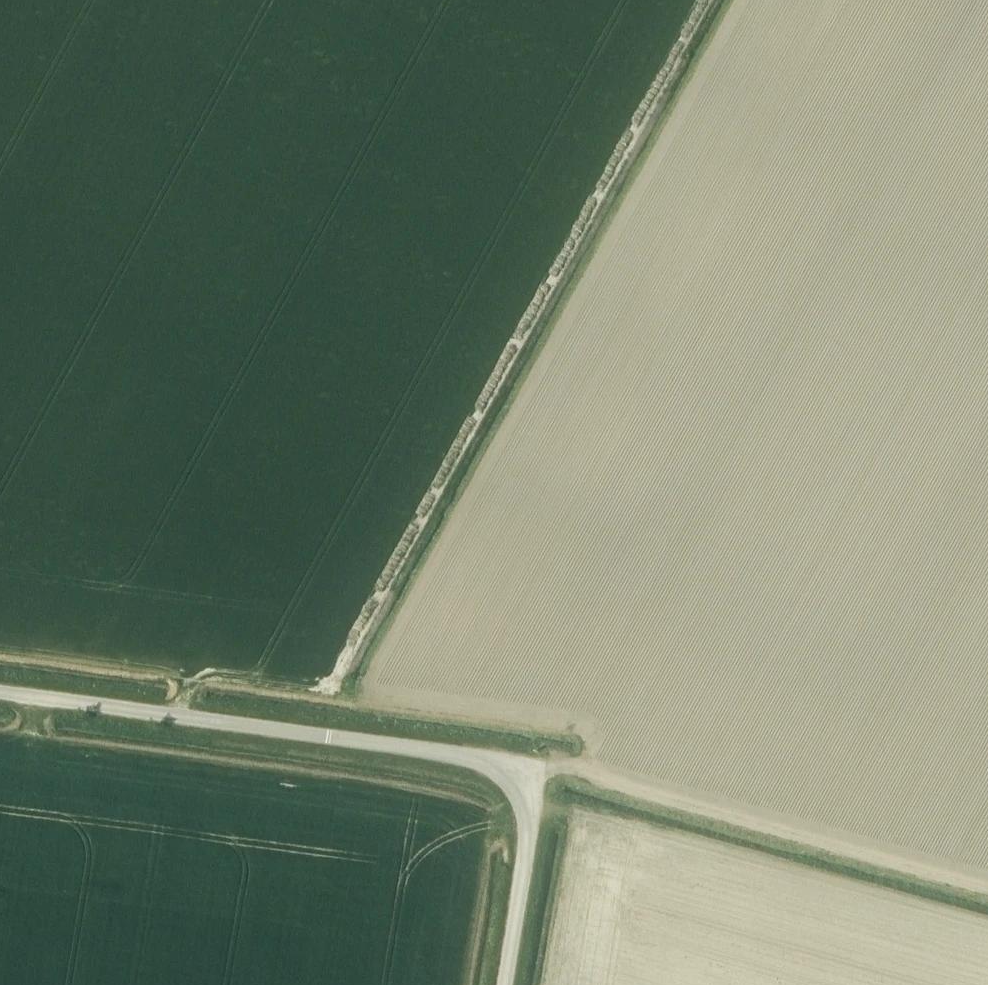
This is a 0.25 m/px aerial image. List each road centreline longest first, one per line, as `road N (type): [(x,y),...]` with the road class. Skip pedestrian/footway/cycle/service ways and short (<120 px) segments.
road 1 (unclassified): [(496,984),(519,839),(518,790),(504,768),(139,711),(0,699)]

